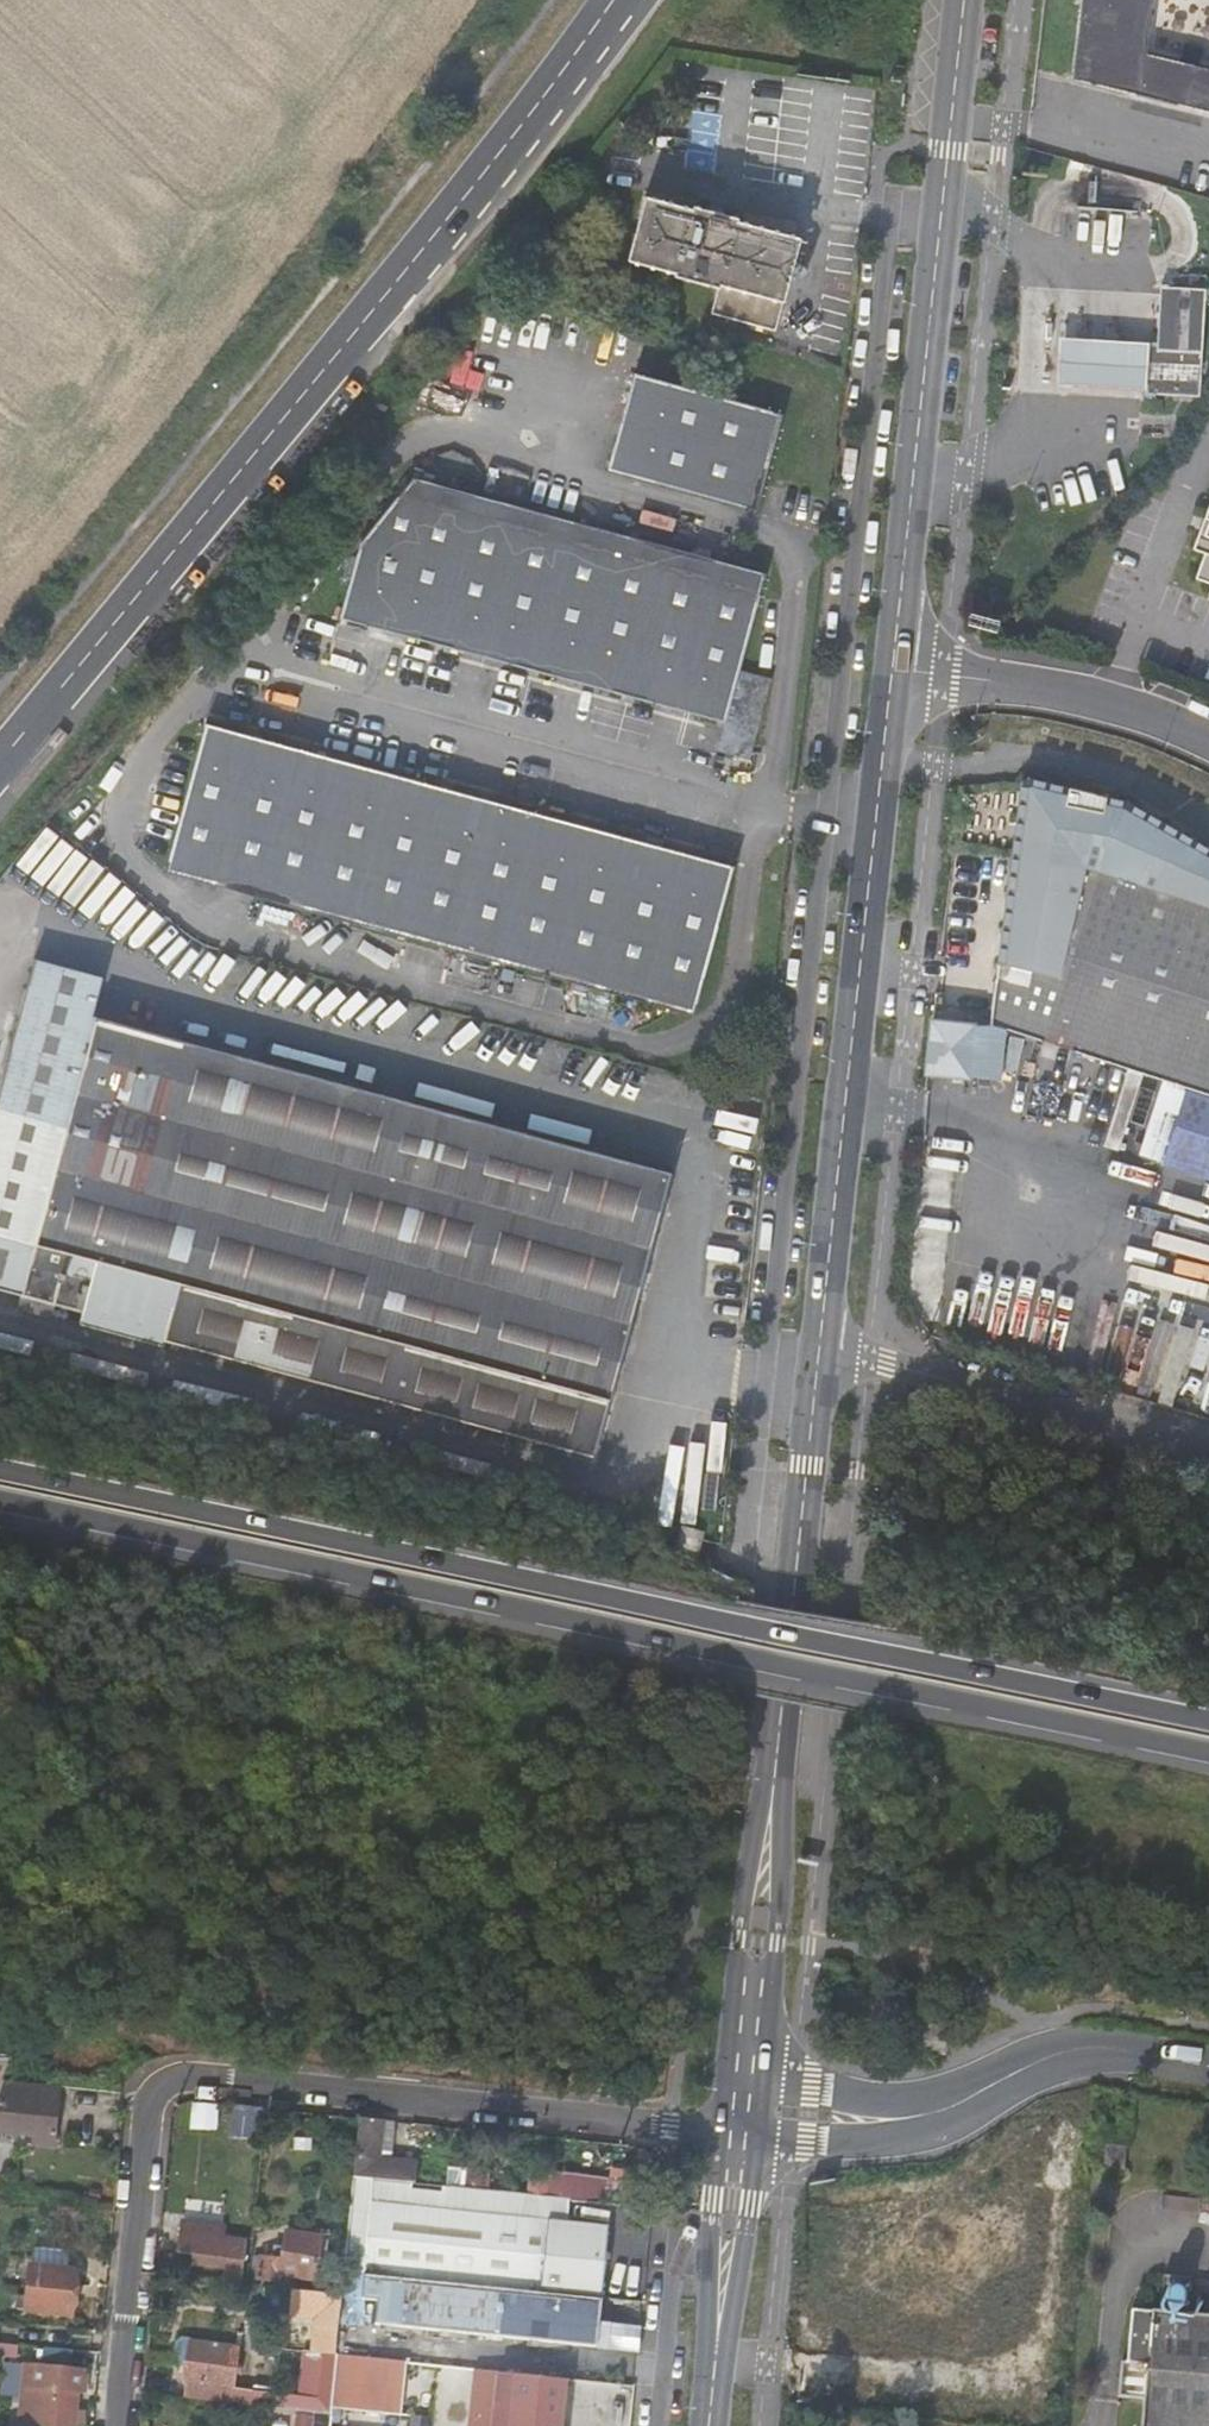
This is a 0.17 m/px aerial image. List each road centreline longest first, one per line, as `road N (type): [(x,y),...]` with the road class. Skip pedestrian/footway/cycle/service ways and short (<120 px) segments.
road 1 (motorway): [(1208,1730),(0,1480)]
road 2 (motorway): [(0,1500),(1208,1749)]
road 3 (trunk): [(0,763),(528,115),(611,0)]
road 4 (residential): [(738,2137),(192,2076),(153,2094),(118,2425)]
road 5 (track): [(522,0),(0,666)]
road 6 (tertiary): [(821,1345),(741,2106)]
road 7 (tertiary): [(894,671),(821,1345)]
road 8 (tertiary): [(960,0),(894,671)]
road 9 (unclassified): [(1208,2069),(1104,2049),(1062,2054),(944,2111),(883,2120),(741,2106)]
road 10 (residential): [(1208,1453),(821,1345)]
road 11 (residential): [(1208,741),(1114,700),(894,671)]
road 12 (tertiary): [(738,2137),(708,2425)]

